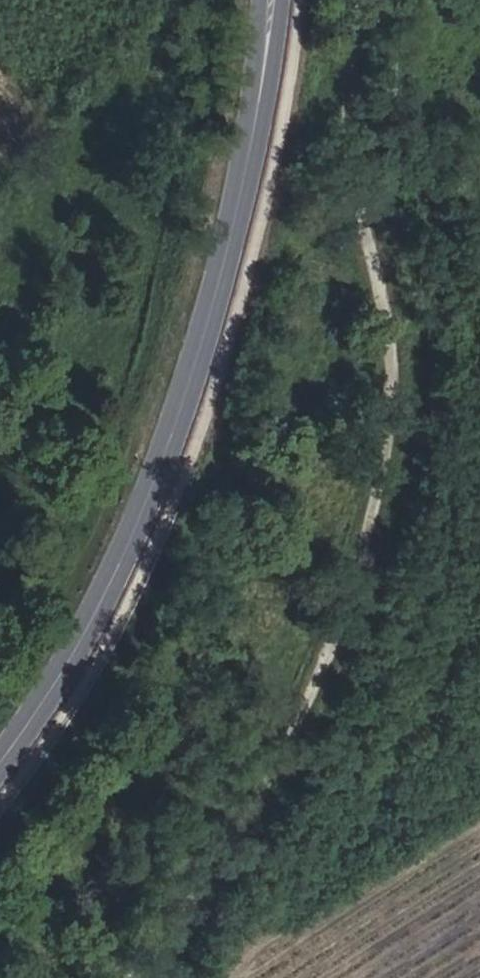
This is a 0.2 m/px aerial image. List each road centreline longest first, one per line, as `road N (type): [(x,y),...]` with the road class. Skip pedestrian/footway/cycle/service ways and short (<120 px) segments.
road 1 (track): [(354,0),(348,53),(386,284),(398,439),(254,833),(133,977)]
road 2 (secondary): [(0,756),(72,651),(137,512),(189,358),(237,171),(262,0)]

